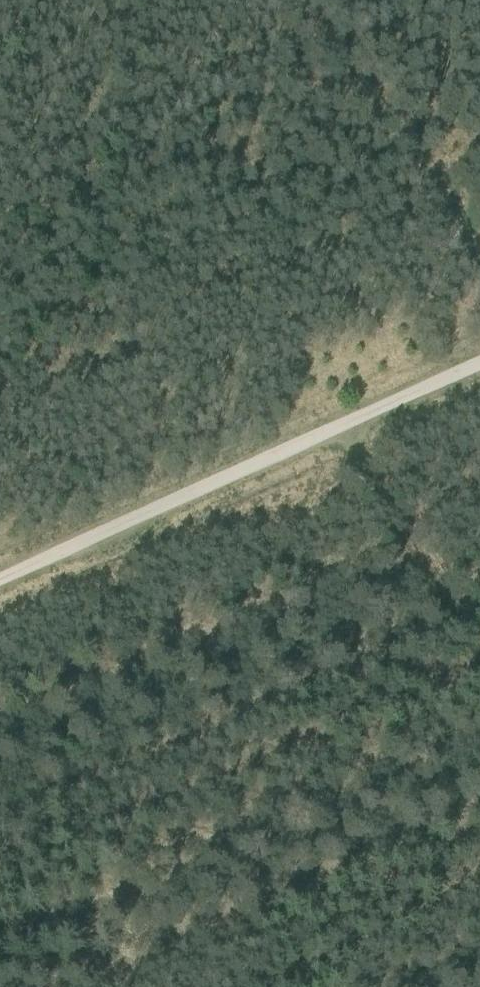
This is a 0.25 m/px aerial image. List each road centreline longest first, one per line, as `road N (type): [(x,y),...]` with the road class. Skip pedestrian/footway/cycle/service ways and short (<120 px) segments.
road 1 (track): [(0,575),(479,358)]
road 2 (track): [(279,0),(479,252)]
road 3 (track): [(339,421),(479,647)]

